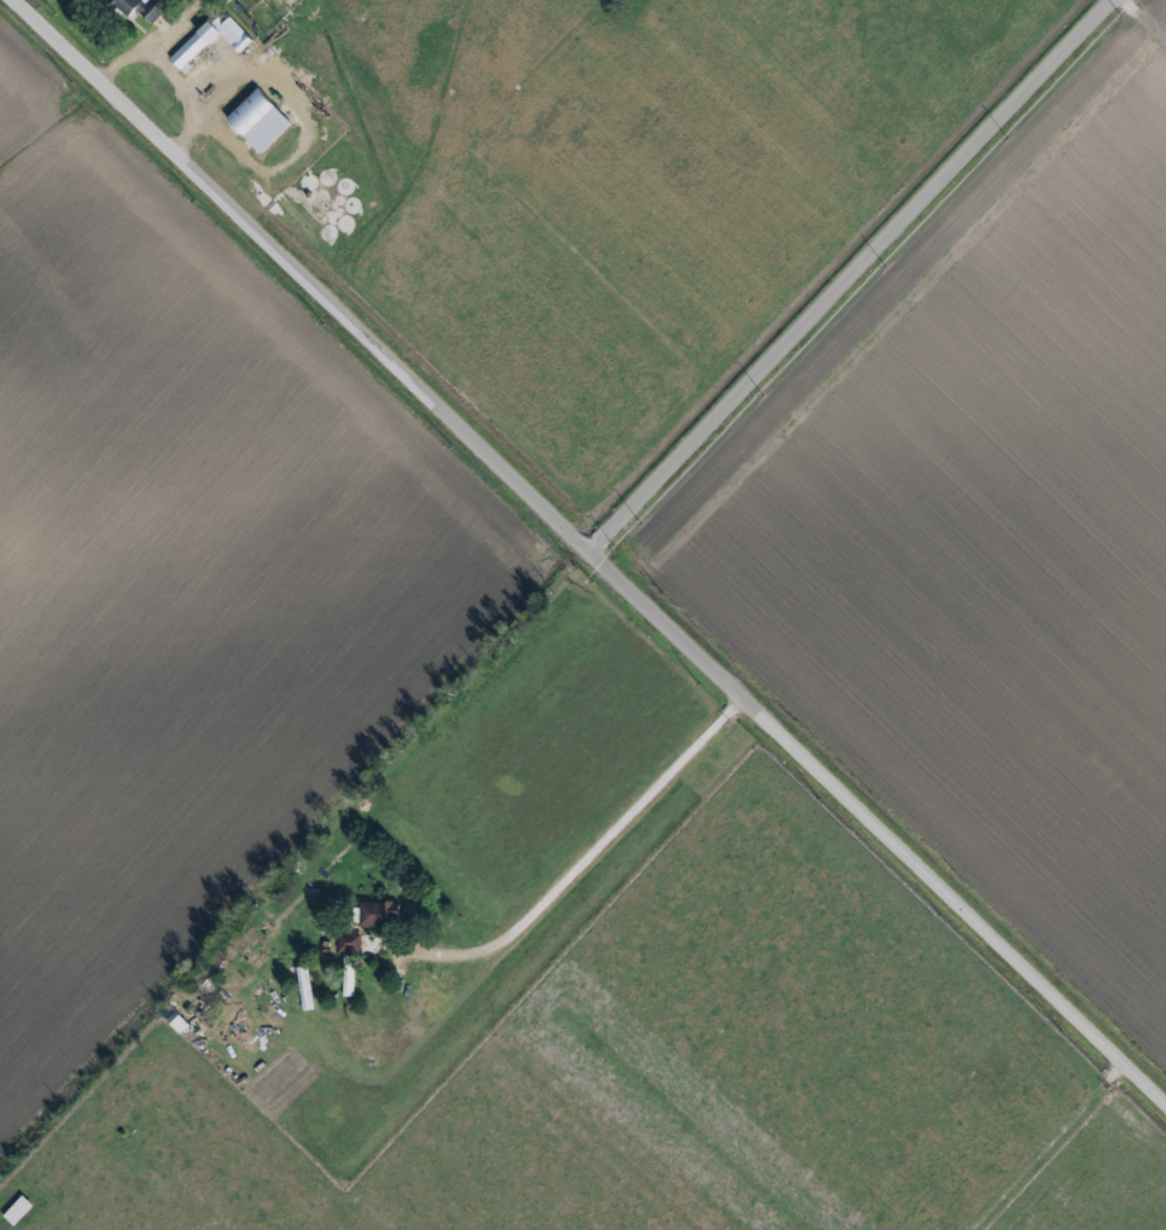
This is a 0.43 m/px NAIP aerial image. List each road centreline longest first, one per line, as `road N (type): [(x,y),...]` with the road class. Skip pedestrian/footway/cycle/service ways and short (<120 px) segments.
road 1 (residential): [(1165,1102),(17,0)]
road 2 (residential): [(589,550),(1111,0)]
road 3 (residential): [(747,700),(515,933),(462,963),(412,956),(361,913)]
road 4 (residential): [(203,0),(150,51),(100,78)]

